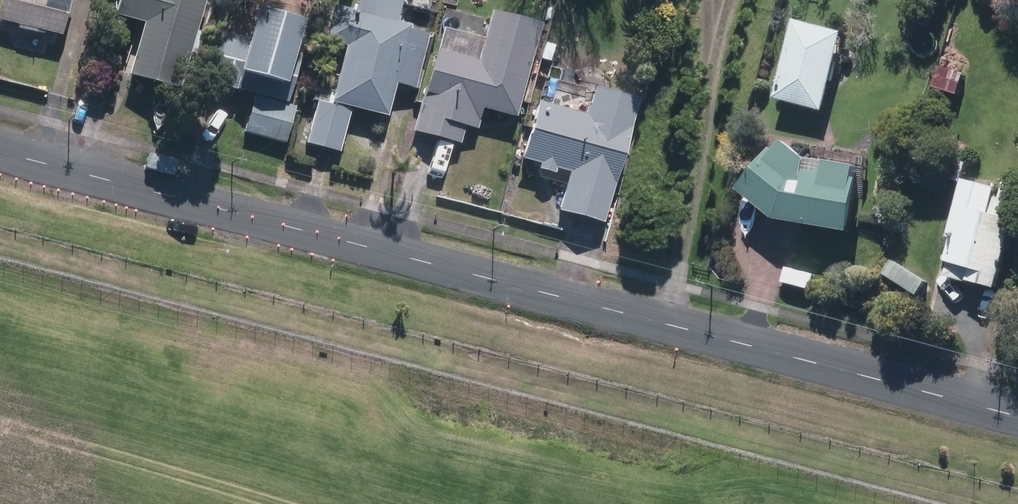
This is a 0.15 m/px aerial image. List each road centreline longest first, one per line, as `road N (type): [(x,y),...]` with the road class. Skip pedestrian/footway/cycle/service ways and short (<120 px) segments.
road 1 (residential): [(1017,417),(0,153)]

